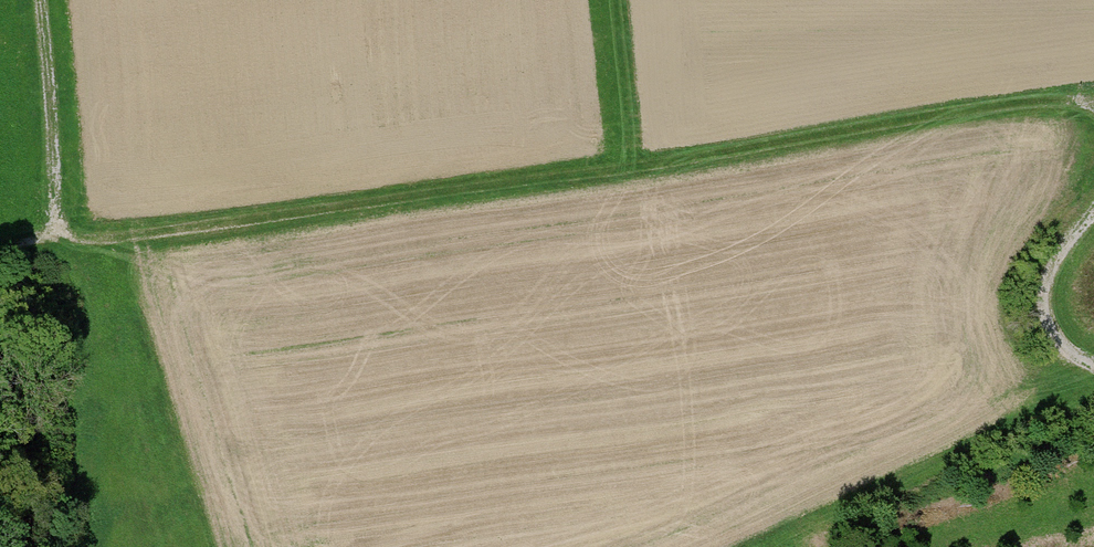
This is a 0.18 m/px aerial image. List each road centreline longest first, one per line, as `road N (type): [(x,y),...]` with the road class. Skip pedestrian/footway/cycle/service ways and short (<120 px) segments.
road 1 (track): [(0,255),(39,241),(1054,101),(1093,109)]
road 2 (track): [(39,241),(53,218),(55,171),(38,0)]
road 3 (track): [(1093,215),(1045,288),(1046,320),(1061,344),(1093,362)]
road 4 (track): [(611,0),(627,160)]

